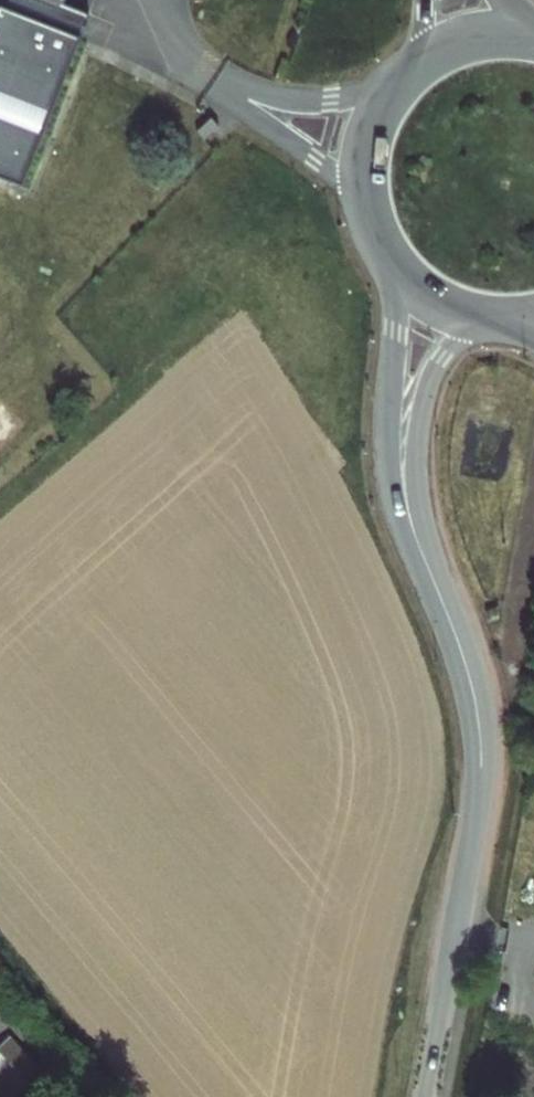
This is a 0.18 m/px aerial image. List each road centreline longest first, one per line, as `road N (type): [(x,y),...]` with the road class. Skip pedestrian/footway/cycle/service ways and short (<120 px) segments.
road 1 (residential): [(409,515),(469,671),(482,760),(425,1096)]
road 2 (residential): [(383,248),(395,311),(391,454),(409,515)]
road 3 (residential): [(409,515),(427,387),(454,337),(484,318)]
road 4 (secondary): [(411,73),(384,106),(368,145),(365,187),(383,248)]
road 5 (secondary): [(533,40),(466,42),(411,73)]
road 6 (secondary): [(383,248),(425,295),(484,318)]

